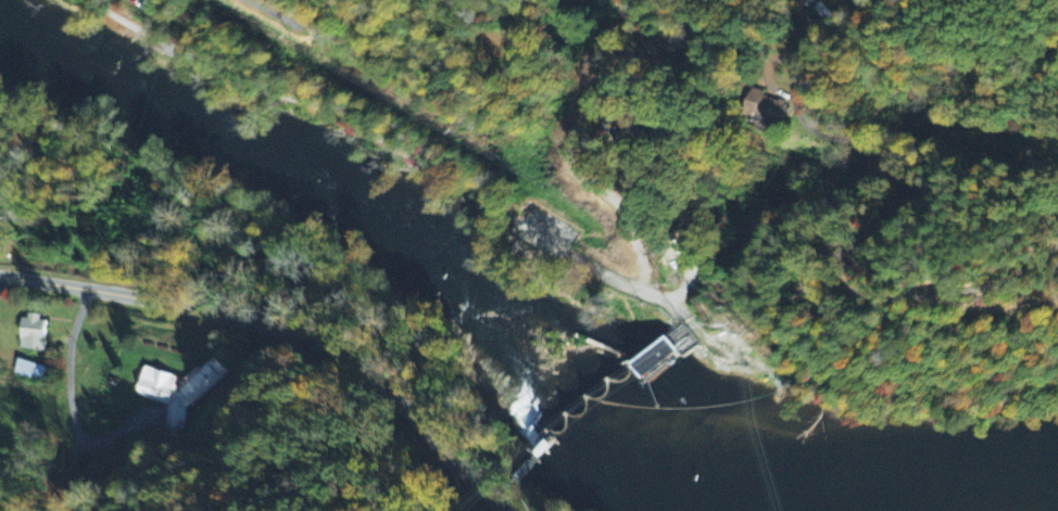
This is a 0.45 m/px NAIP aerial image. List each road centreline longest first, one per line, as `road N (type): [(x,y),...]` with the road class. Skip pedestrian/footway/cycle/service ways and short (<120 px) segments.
road 1 (residential): [(81,0),(218,72),(336,115),(668,306)]
road 2 (tertiary): [(495,510),(373,375),(315,340),(0,275)]

